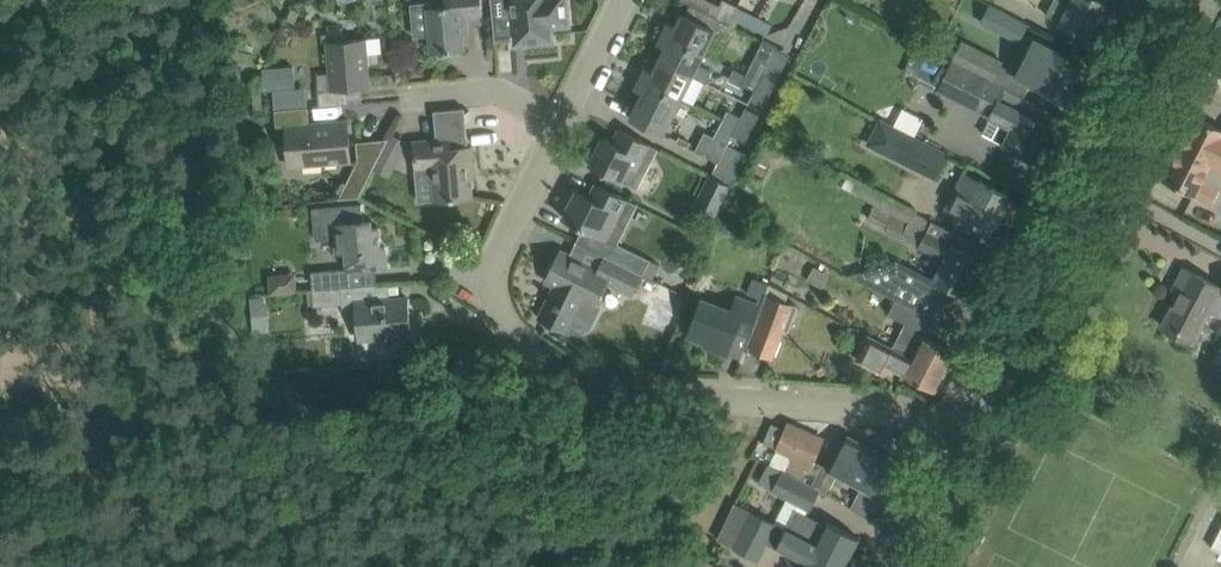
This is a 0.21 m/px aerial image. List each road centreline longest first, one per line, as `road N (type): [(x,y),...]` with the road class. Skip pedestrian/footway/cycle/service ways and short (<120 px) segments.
road 1 (residential): [(955,442),(907,419),(845,407),(593,386),(547,370),(516,346),(496,309),(501,259),(561,123)]
road 2 (tertiary): [(955,442),(1183,0)]
road 3 (residential): [(561,123),(506,98),(408,96)]
road 4 (tertiary): [(891,566),(955,442)]
road 5 (residential): [(561,123),(623,0)]

